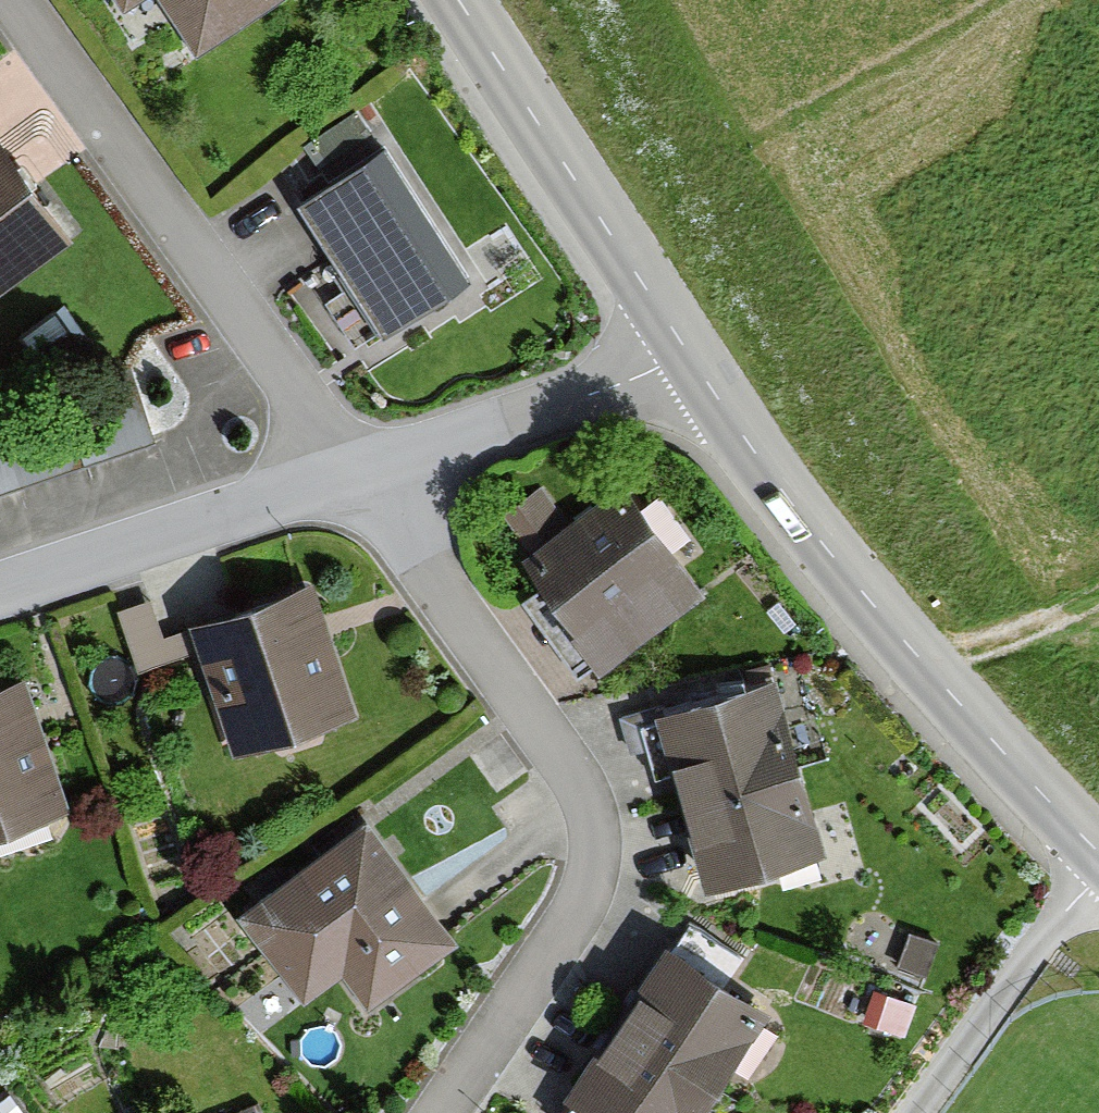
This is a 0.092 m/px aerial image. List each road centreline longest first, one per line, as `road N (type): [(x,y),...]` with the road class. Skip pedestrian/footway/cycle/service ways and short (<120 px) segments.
road 1 (residential): [(439,1112),(585,878),(581,779),(369,480)]
road 2 (tertiary): [(1097,858),(687,367)]
road 3 (residential): [(29,0),(369,480)]
road 4 (tertiary): [(687,367),(451,0)]
road 5 (residential): [(0,594),(369,480)]
road 6 (residential): [(369,480),(687,367)]
road 7 (residential): [(917,1112),(1097,858)]

